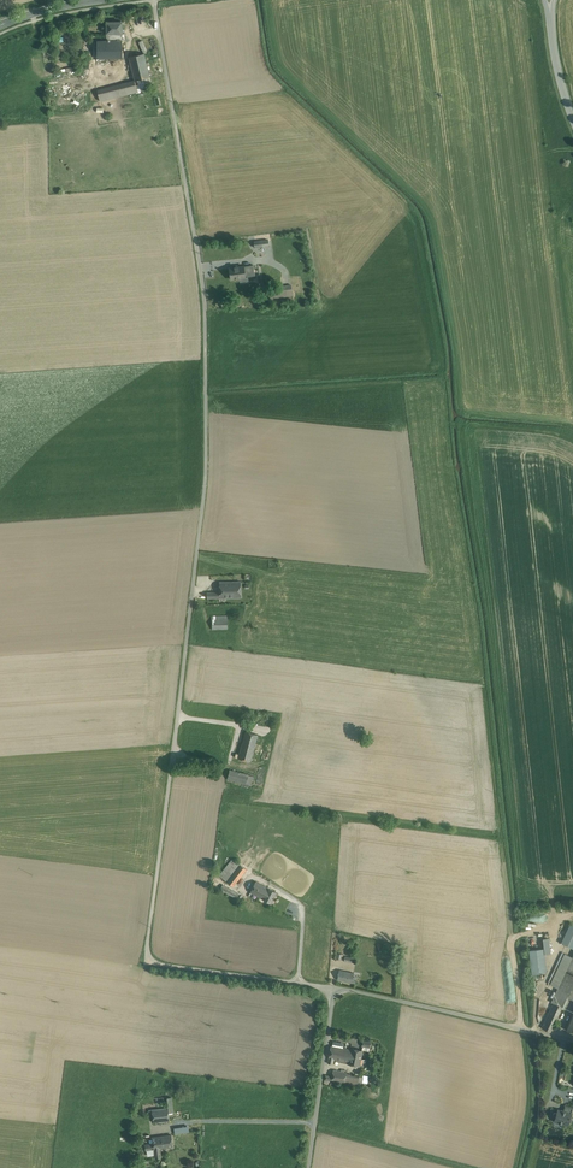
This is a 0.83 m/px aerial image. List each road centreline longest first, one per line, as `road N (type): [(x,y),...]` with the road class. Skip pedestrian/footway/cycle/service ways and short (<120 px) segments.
road 1 (unclassified): [(153,0),(205,297),(206,477),(149,960),(333,987)]
road 2 (unclassified): [(333,987),(572,1042)]
road 3 (unclassified): [(308,1167),(333,987)]

